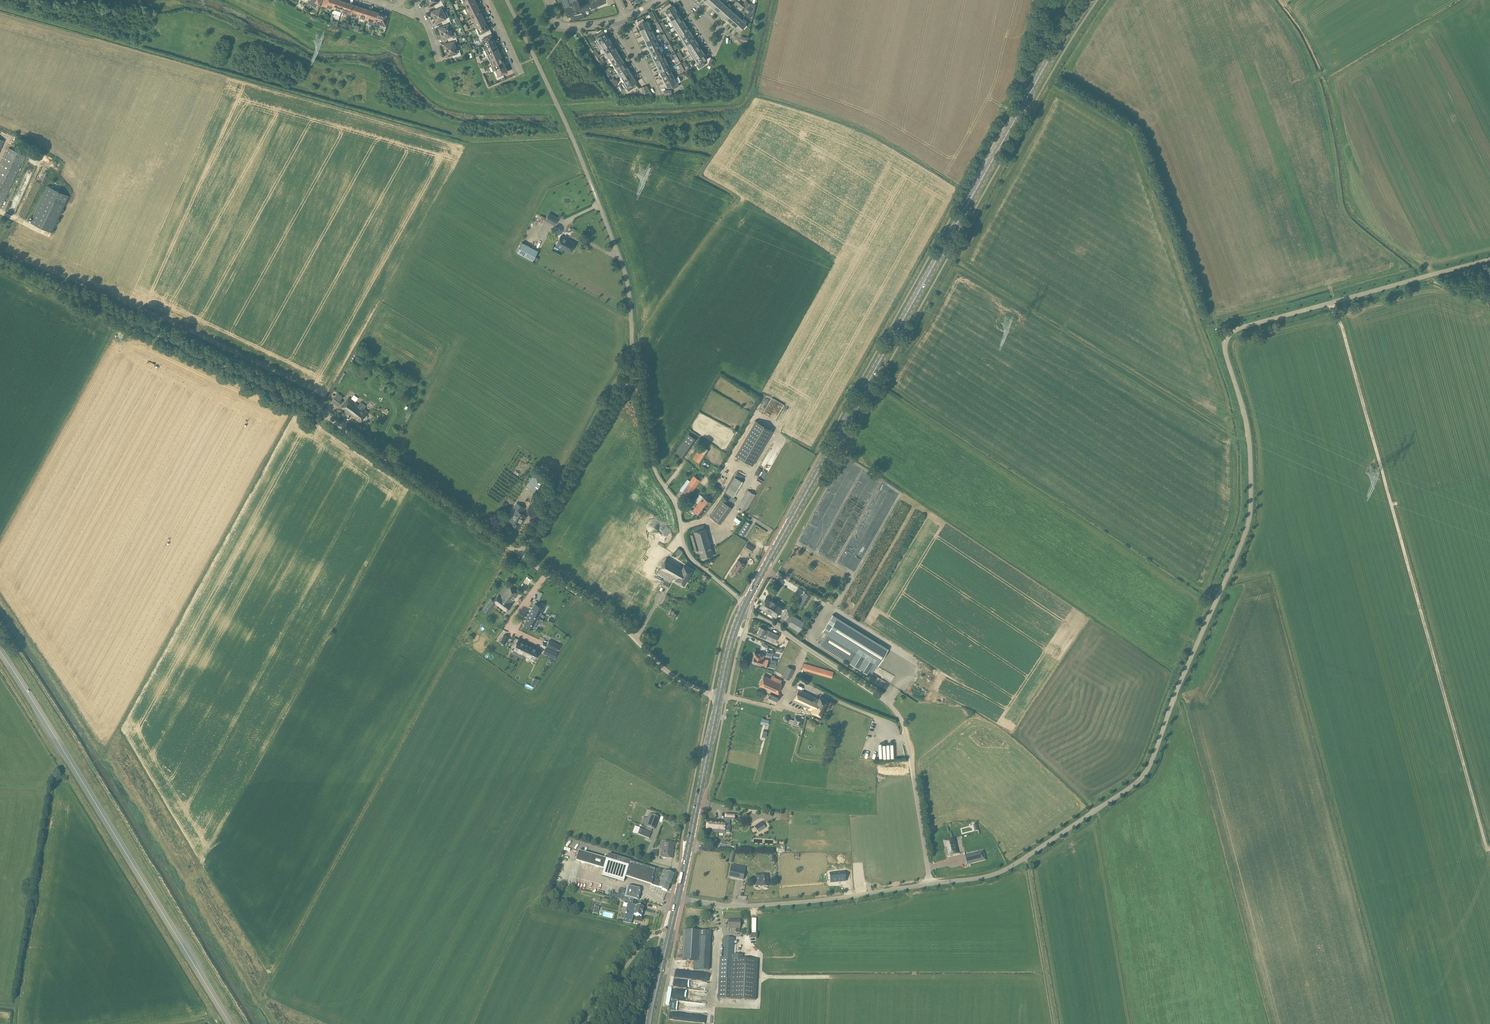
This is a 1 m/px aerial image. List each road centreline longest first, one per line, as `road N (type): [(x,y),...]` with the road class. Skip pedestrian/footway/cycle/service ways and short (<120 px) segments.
road 1 (unclassified): [(930,884),(1005,870),(1149,768),(1255,499),(1249,423),(1227,353),(1233,331),(1489,261)]
road 2 (primary): [(745,606),(1087,0)]
road 3 (unclassified): [(520,554),(303,402),(0,260)]
road 4 (track): [(1329,304),(1489,850)]
road 5 (primary): [(231,1023),(0,650)]
road 6 (unclassified): [(930,884),(900,717),(745,606)]
road 7 (unclassified): [(745,606),(684,545),(636,389),(624,381)]
road 8 (unclassified): [(678,897),(777,904),(930,884)]
road 9 (unclassified): [(719,696),(675,678),(606,612),(520,554)]
road 10 (primary): [(678,897),(719,696)]
road 11 (unclassified): [(624,381),(520,554)]
road 12 (unclassified): [(594,191),(628,286),(624,381)]
road 13 (residential): [(610,21),(654,89),(625,17)]
road 14 (unclassified): [(586,1023),(646,940),(670,933)]

